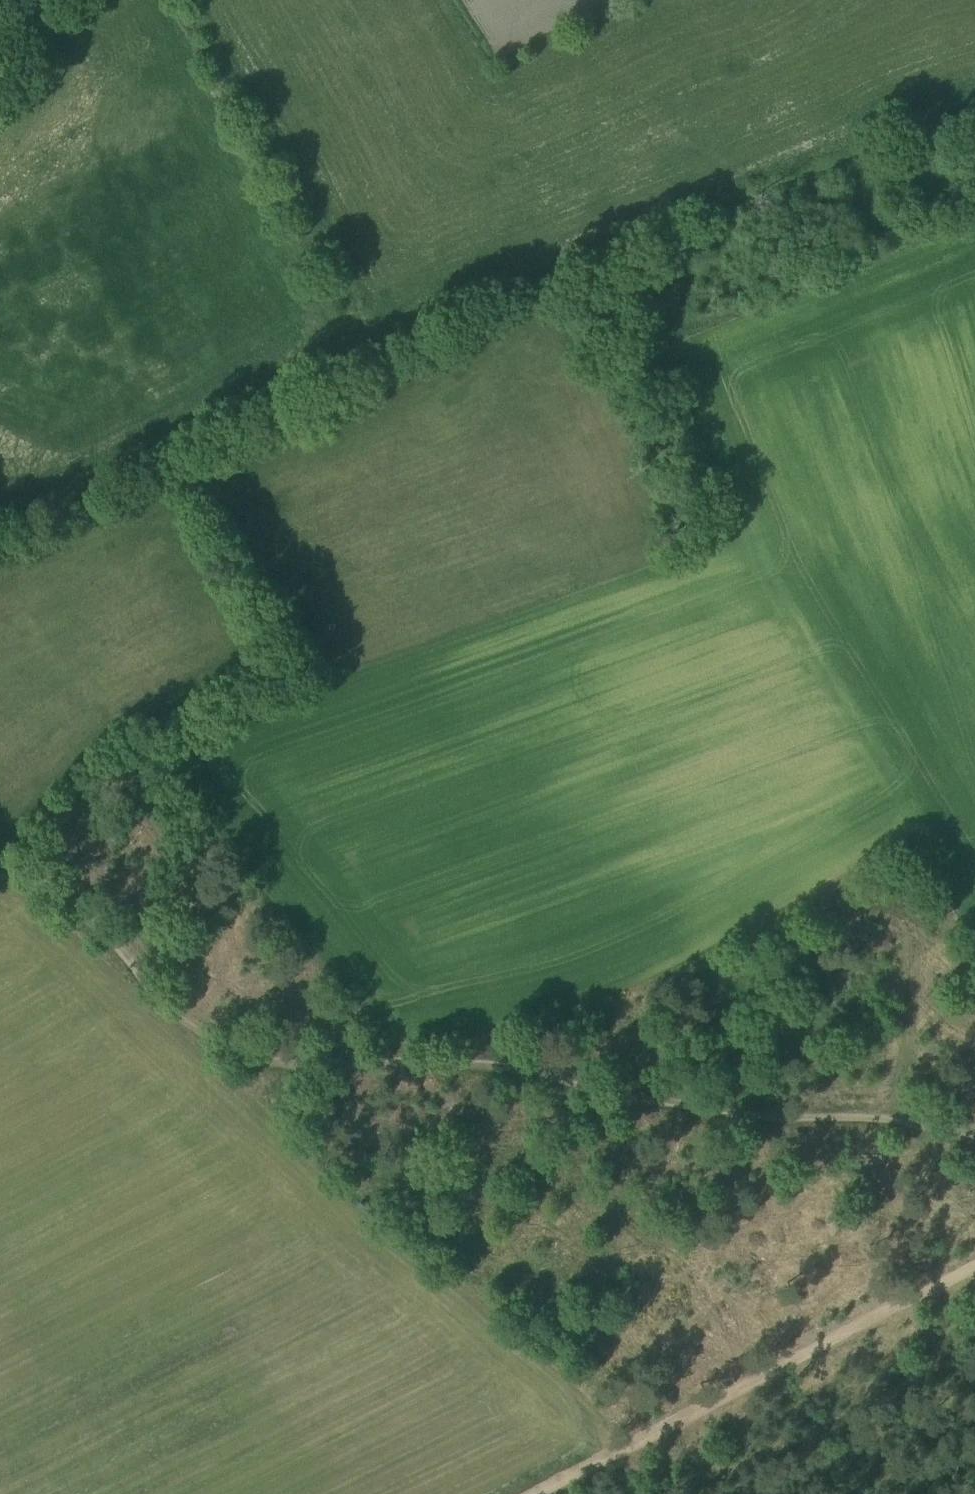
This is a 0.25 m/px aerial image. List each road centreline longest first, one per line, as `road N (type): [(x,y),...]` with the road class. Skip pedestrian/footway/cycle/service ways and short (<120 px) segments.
road 1 (track): [(974,1132),(695,1103),(462,1059),(263,1059),(213,1038),(33,873),(0,864)]
road 2 (track): [(521,1493),(974,1262)]

